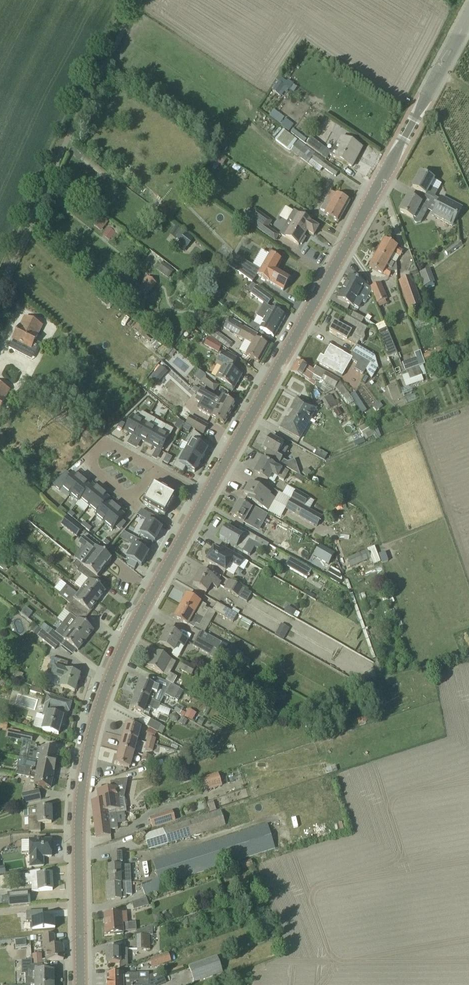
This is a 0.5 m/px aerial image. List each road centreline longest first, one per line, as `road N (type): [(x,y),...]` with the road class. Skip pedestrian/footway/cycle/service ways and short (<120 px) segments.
road 1 (tertiary): [(80,984),(78,824),(90,737),(119,654),(205,496)]
road 2 (tertiary): [(205,496),(418,109)]
road 3 (unclassified): [(0,286),(138,0)]
road 4 (residential): [(156,468),(109,441),(87,461),(133,499)]

